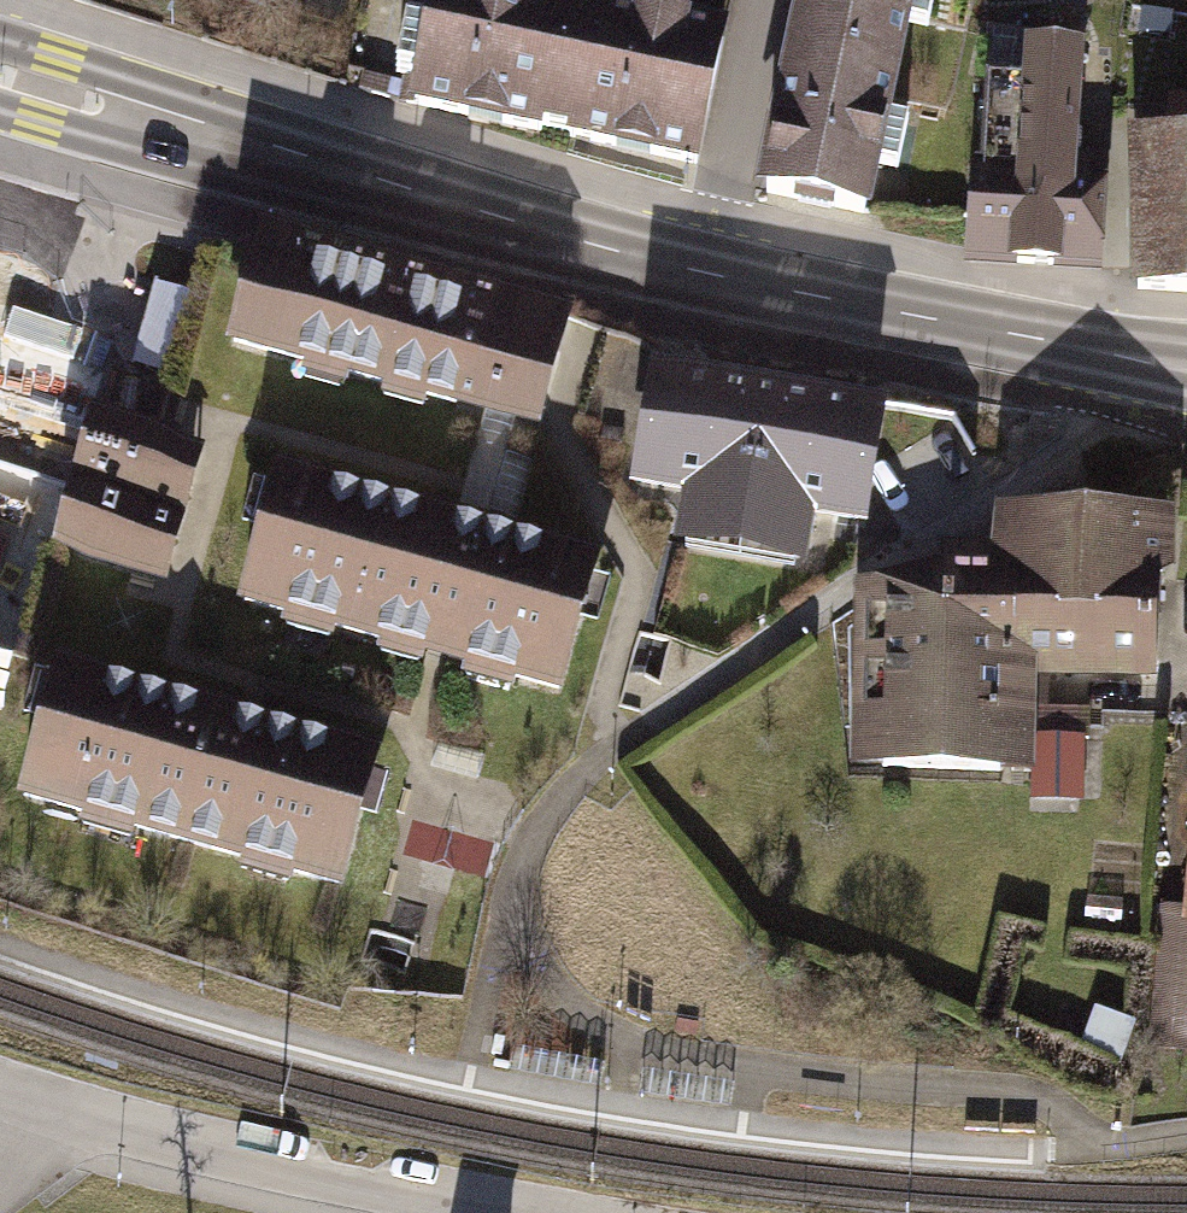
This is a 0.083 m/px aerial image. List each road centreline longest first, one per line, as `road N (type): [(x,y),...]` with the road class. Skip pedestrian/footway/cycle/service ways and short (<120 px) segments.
road 1 (primary): [(718,276),(0,72)]
road 2 (primary): [(1186,366),(718,276)]
road 3 (residential): [(94,1117),(271,1162),(536,1212)]
road 4 (residential): [(718,276),(775,0)]

